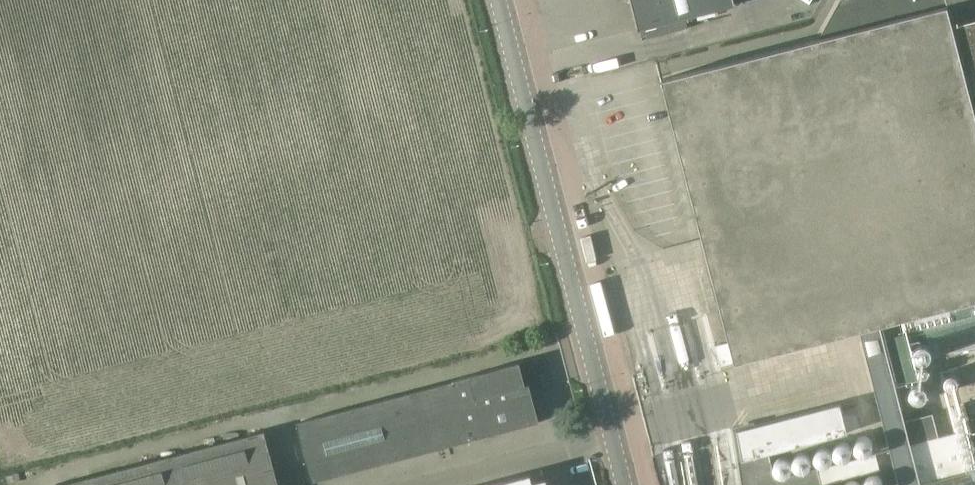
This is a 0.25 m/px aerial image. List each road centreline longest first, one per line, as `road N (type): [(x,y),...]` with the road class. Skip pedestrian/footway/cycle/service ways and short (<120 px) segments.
road 1 (unclassified): [(499,0),(624,484)]

